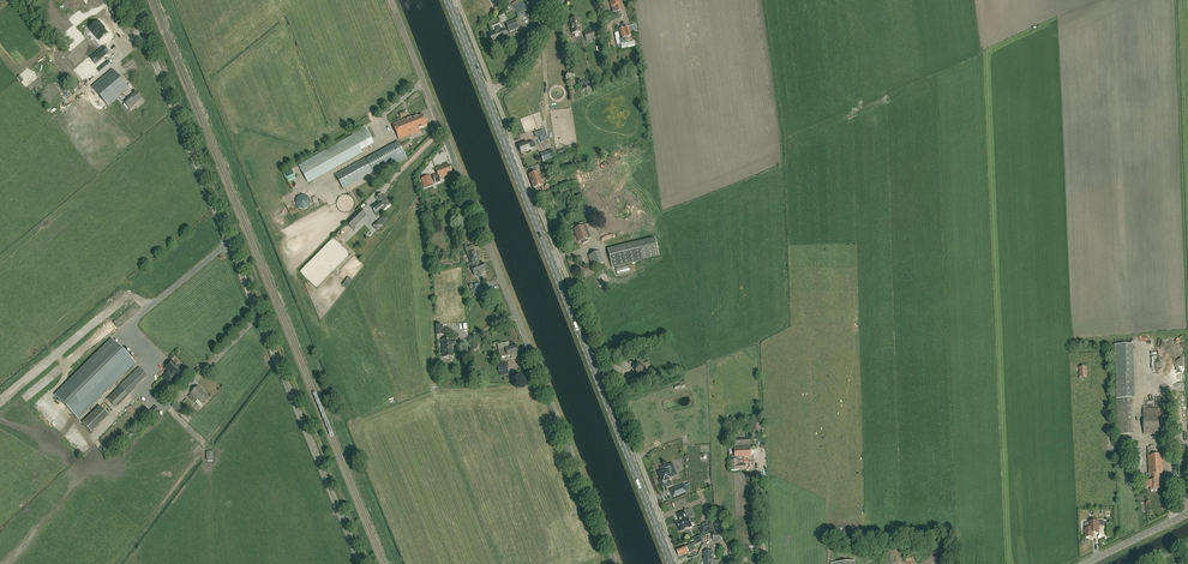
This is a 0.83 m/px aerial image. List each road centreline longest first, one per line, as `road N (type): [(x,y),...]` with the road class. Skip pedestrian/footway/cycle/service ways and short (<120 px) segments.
road 1 (unclassified): [(359,563),(129,0)]
road 2 (unclassified): [(615,563),(391,0)]
road 3 (secondary): [(671,563),(485,92)]
road 4 (unclassified): [(485,92),(510,79),(562,0)]

